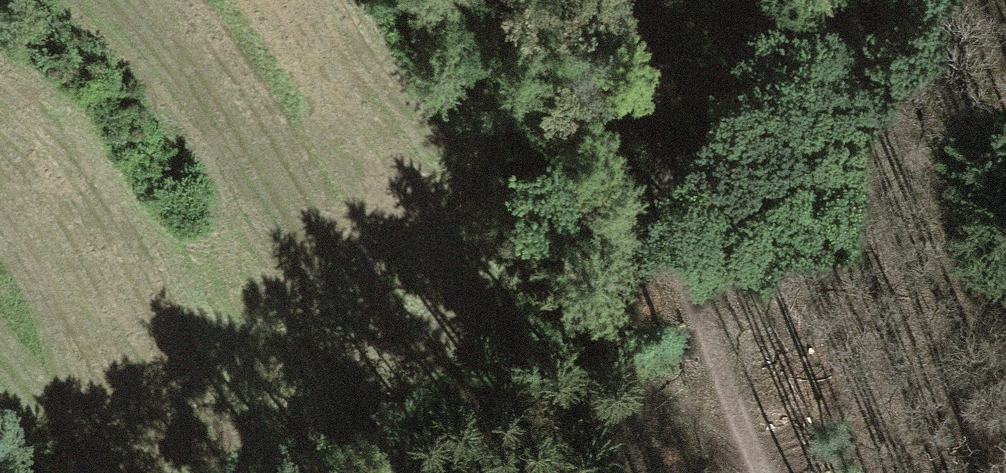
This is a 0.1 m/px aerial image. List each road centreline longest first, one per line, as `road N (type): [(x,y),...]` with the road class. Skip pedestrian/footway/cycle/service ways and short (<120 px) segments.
road 1 (track): [(766,472),(694,314),(664,191),(655,0)]
road 2 (track): [(742,428),(679,407),(414,127)]

